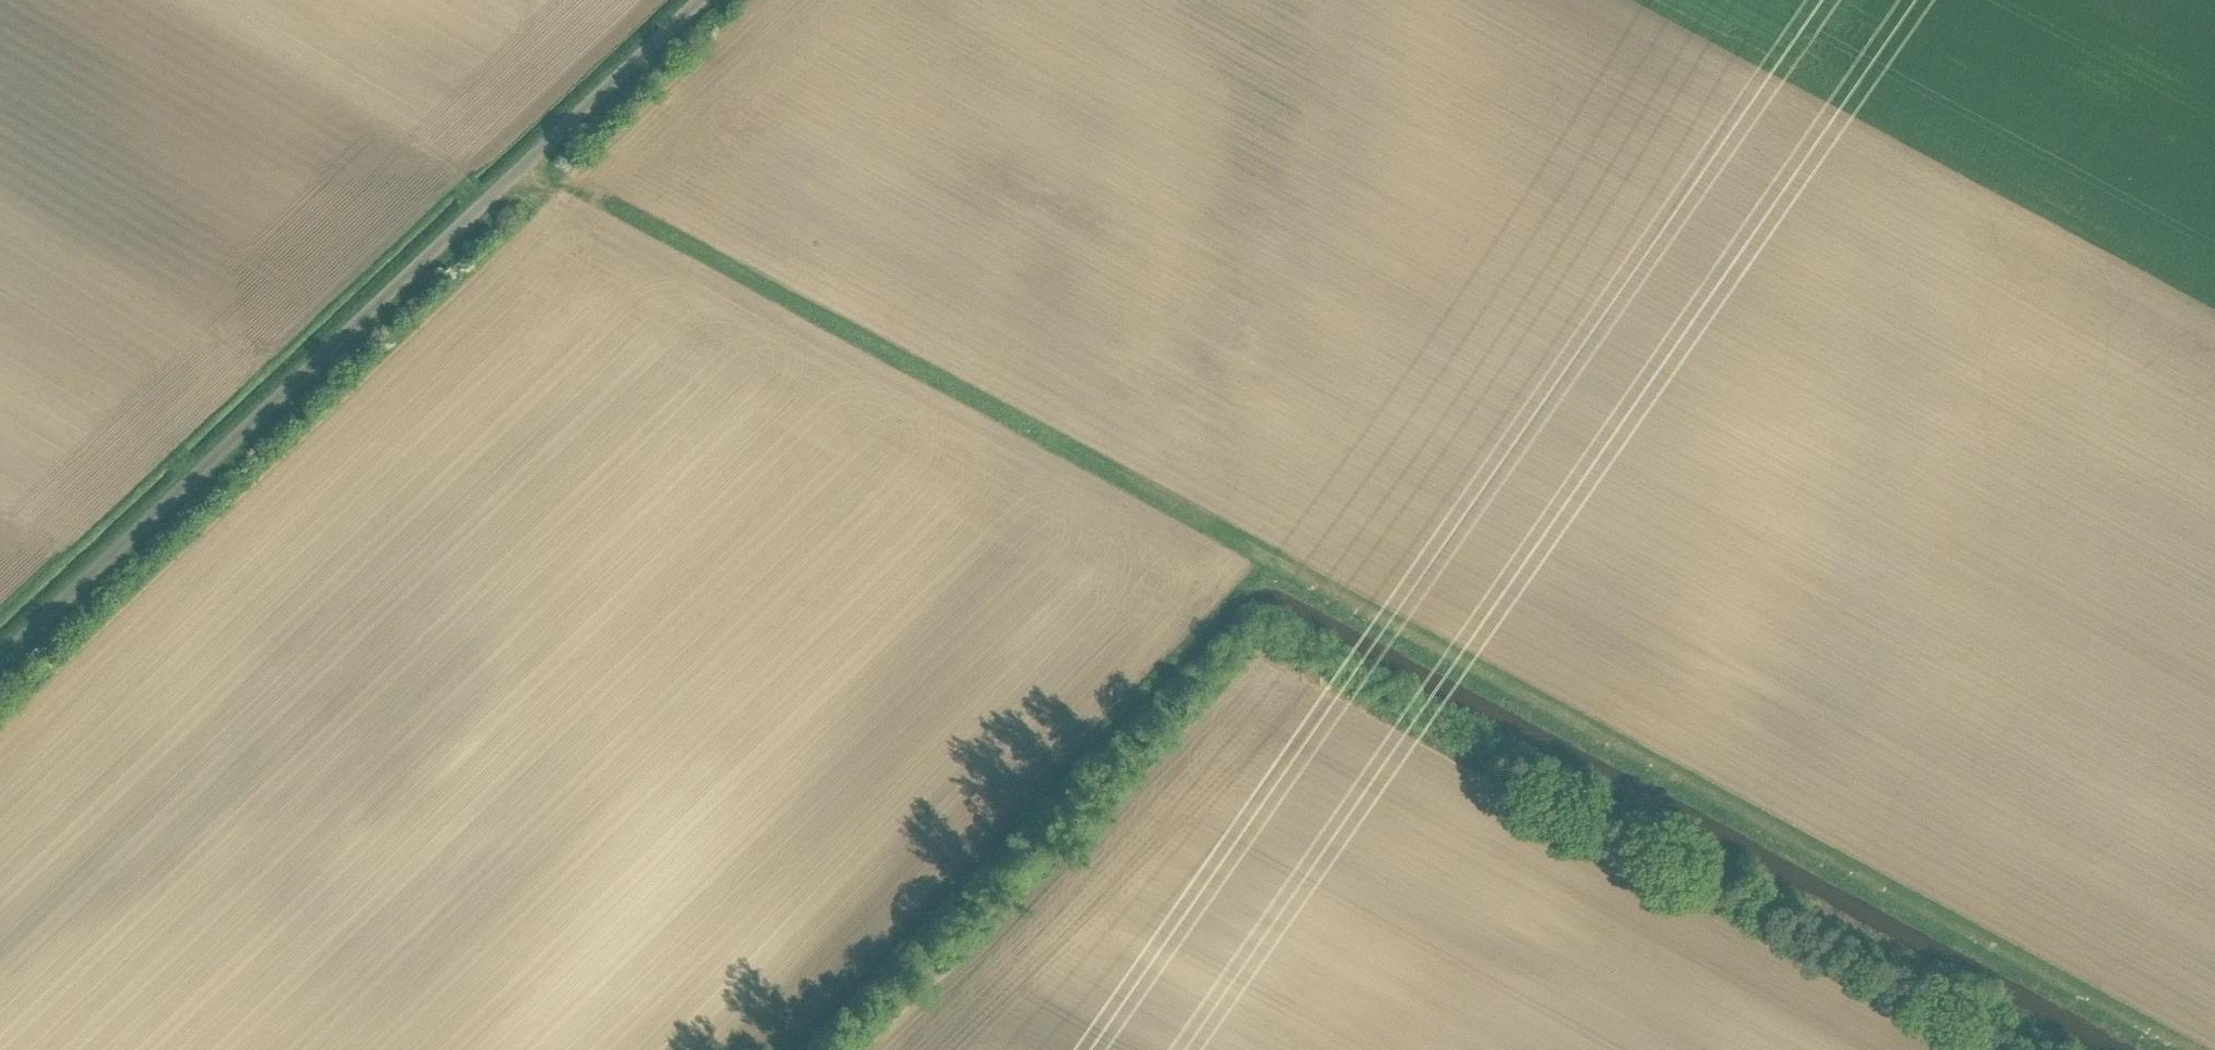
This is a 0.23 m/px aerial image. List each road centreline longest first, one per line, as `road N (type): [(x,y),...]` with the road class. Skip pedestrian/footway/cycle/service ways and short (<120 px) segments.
road 1 (unclassified): [(697,0),(0,665)]

